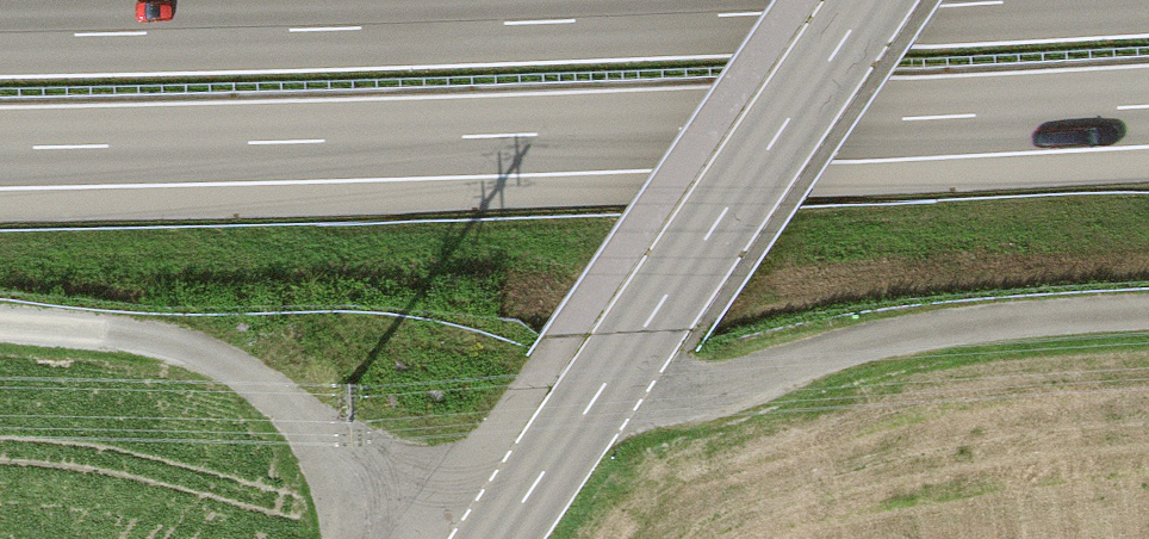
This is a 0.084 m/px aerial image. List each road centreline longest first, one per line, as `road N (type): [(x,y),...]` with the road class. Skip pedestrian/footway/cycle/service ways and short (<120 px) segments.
road 1 (motorway): [(0,148),(1148,108)]
road 2 (motorway): [(1028,0),(0,35)]
road 3 (primary): [(498,538),(871,0)]
road 4 (track): [(601,388),(691,401),(933,331),(1148,313)]
road 5 (track): [(483,538),(350,450),(270,383),(206,347),(108,329),(0,322)]

